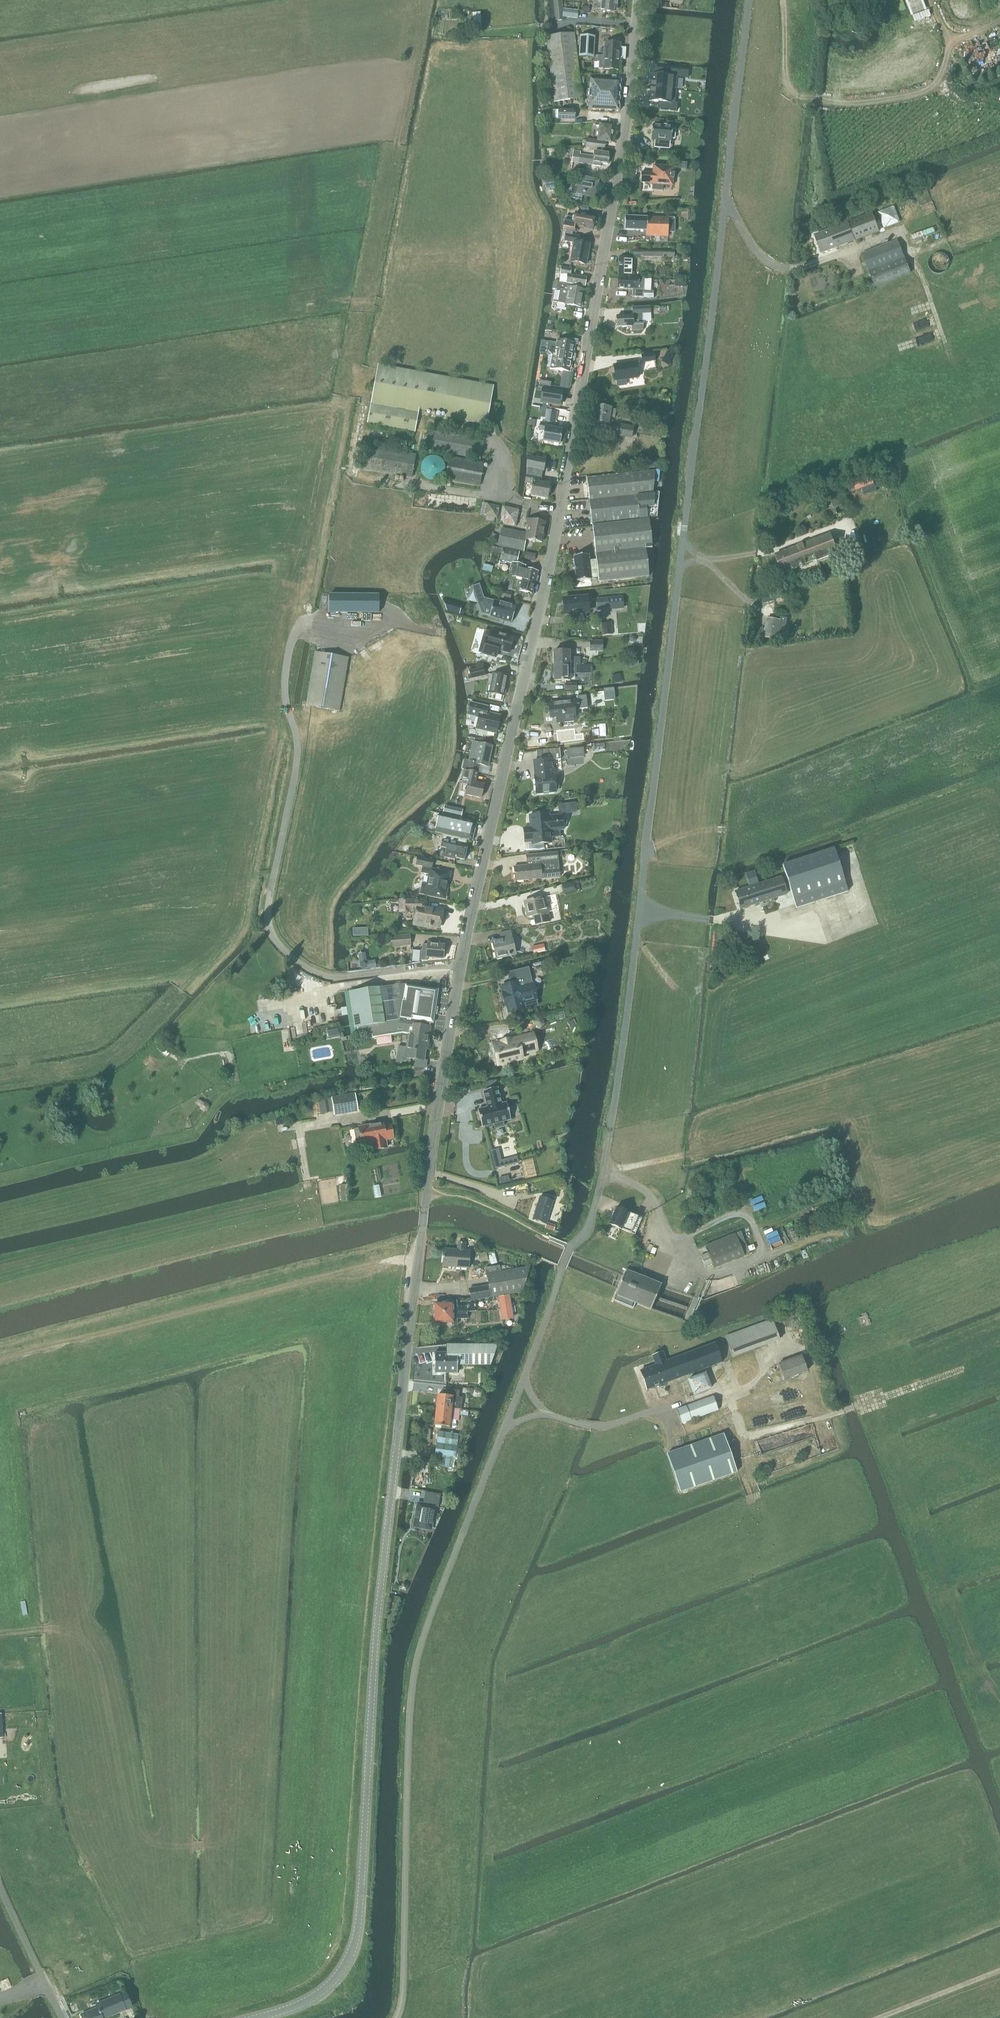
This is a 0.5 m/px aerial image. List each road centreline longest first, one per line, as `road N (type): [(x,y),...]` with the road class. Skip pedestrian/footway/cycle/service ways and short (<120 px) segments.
road 1 (residential): [(257,2017),(317,1995),(356,1939),(380,1595),(444,1065),(551,557),(624,140),(639,0)]
road 2 (residential): [(397,2017),(418,1657),(603,1172),(748,0)]
road 3 (track): [(974,33),(952,41),(927,90),(869,102),(798,96),(785,75),(783,0)]
road 4 (track): [(876,2017),(999,1970)]
road 5 (track): [(903,230),(946,342)]

